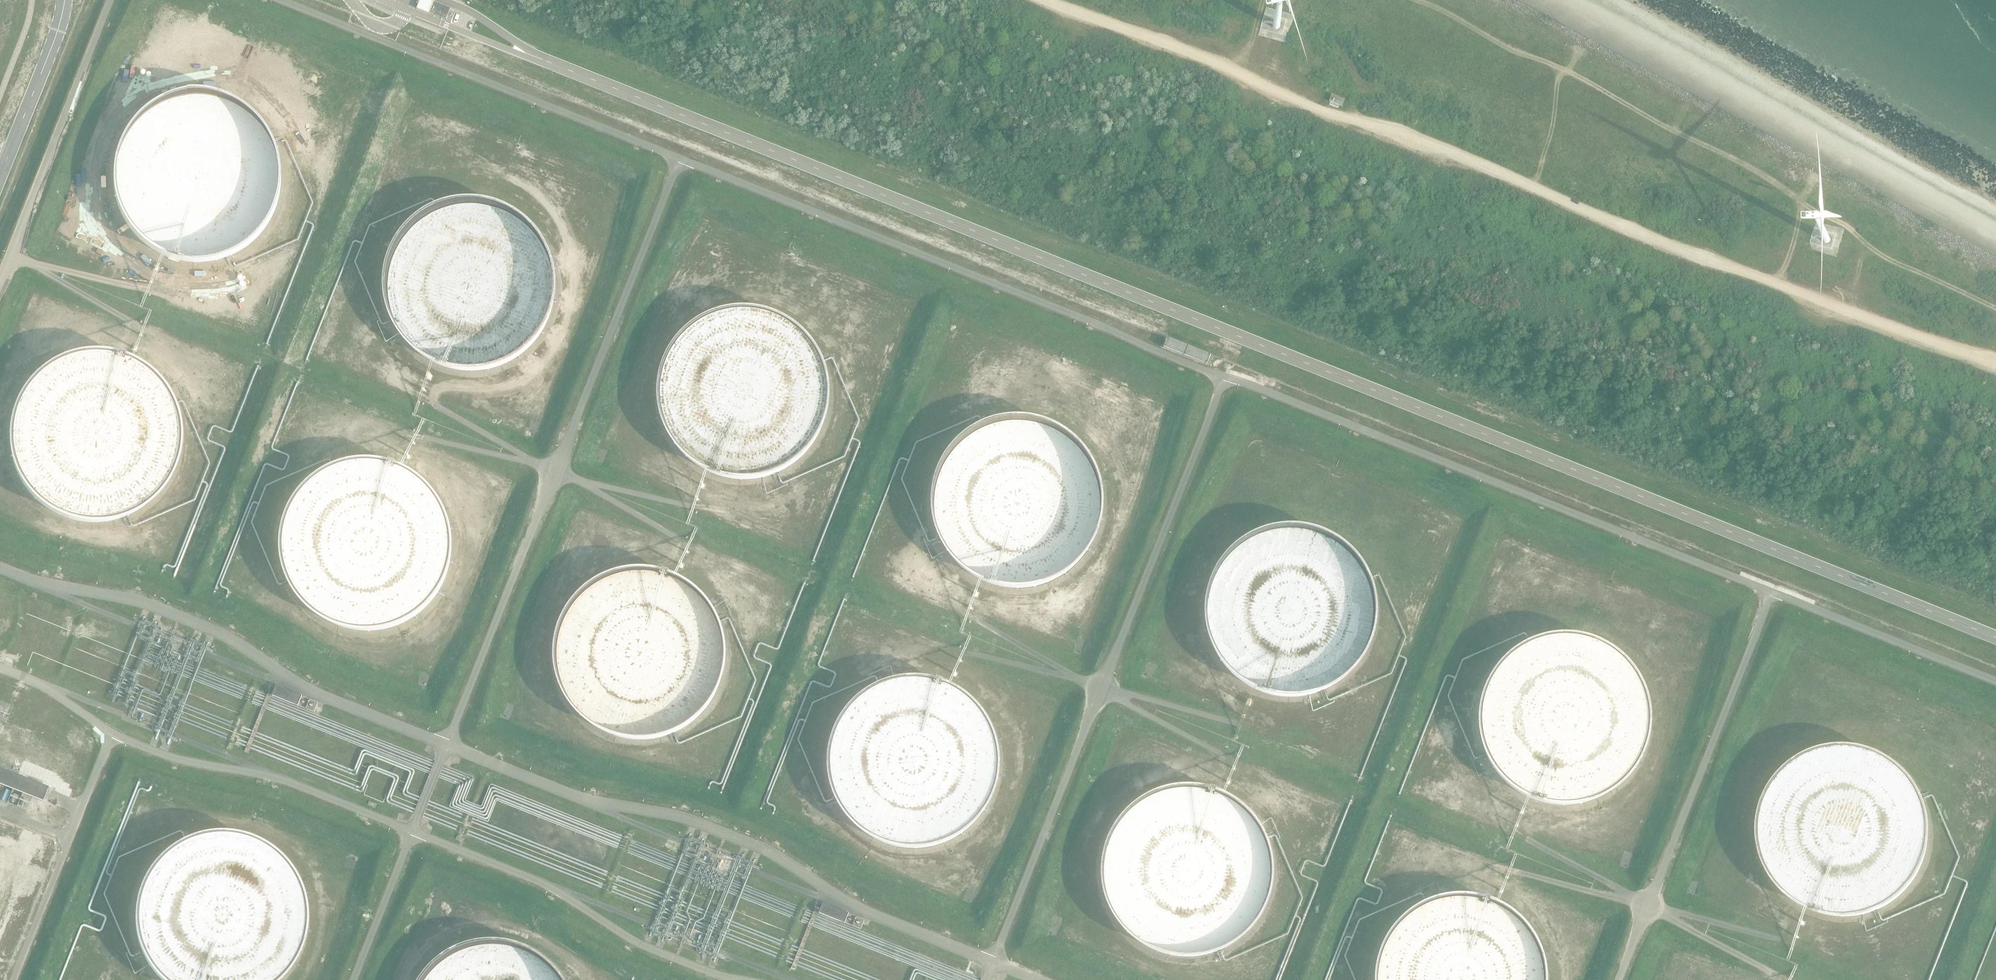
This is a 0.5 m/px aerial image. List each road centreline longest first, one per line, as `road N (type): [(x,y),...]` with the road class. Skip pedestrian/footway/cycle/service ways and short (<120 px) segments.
road 1 (track): [(1039,0),(1227,64),(1667,245),(1995,362)]
road 2 (track): [(1995,304),(1873,248),(1766,173),(1440,0)]
road 3 (secondary): [(0,175),(64,0)]

